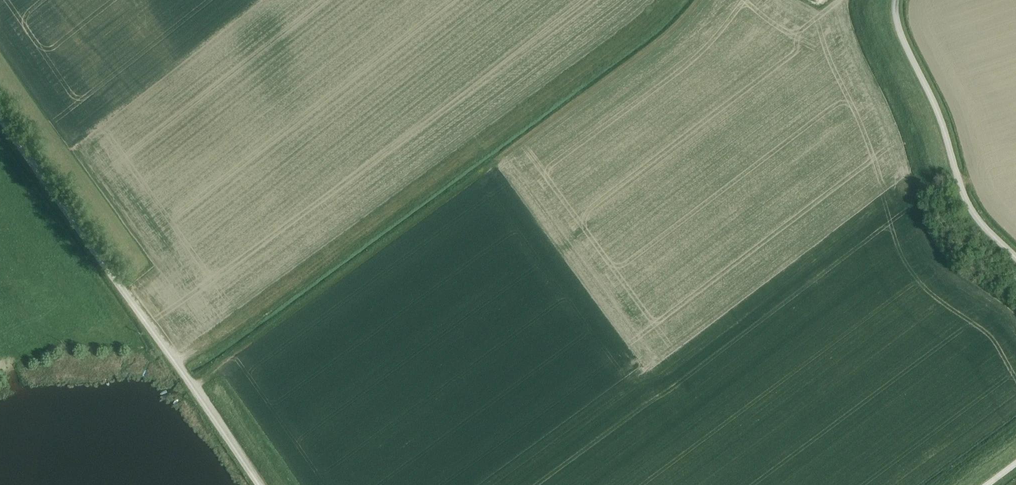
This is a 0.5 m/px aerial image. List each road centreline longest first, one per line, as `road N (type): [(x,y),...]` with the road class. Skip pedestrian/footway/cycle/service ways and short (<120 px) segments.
road 1 (unclassified): [(0,119),(259,484)]
road 2 (unclassified): [(897,0),(898,26),(968,204),(1015,257)]

